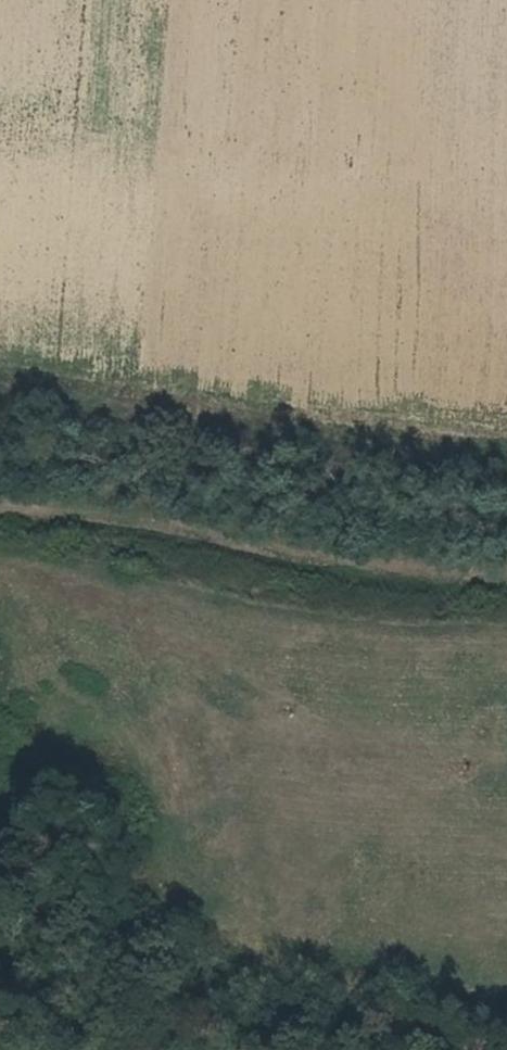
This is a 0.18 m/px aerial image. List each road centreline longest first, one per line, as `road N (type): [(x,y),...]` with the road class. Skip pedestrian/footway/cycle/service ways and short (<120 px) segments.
road 1 (track): [(0,501),(120,511),(344,561),(506,565)]

